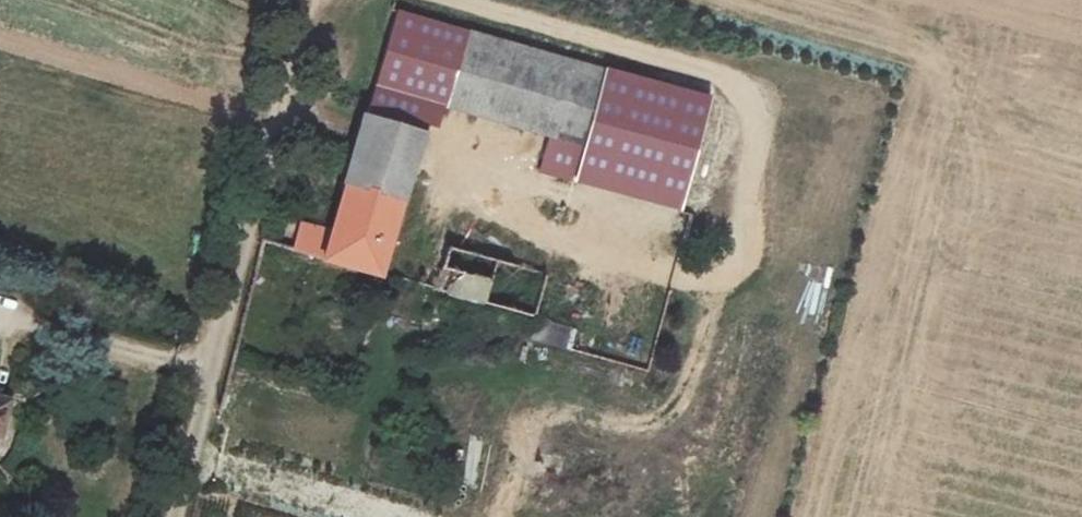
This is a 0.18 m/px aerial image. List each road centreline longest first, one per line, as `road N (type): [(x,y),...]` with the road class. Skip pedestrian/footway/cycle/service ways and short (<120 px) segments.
road 1 (track): [(307,0),(173,516)]

